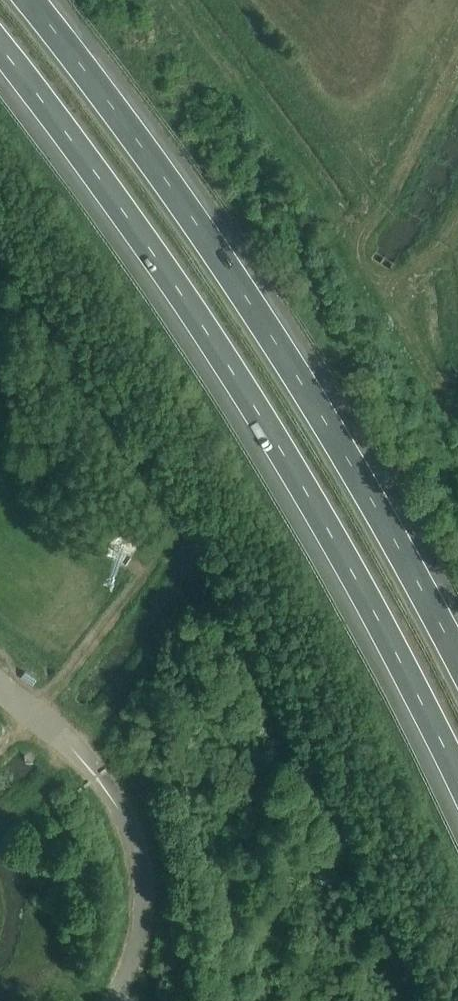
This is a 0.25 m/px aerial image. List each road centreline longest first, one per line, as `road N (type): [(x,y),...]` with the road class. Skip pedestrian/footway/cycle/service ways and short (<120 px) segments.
road 1 (motorway): [(0,47),(255,409),(357,581),(457,775)]
road 2 (motorway): [(457,657),(284,355),(175,192),(28,0)]
road 3 (unclassified): [(0,687),(97,778),(138,855),(141,922),(131,971),(115,1000)]

